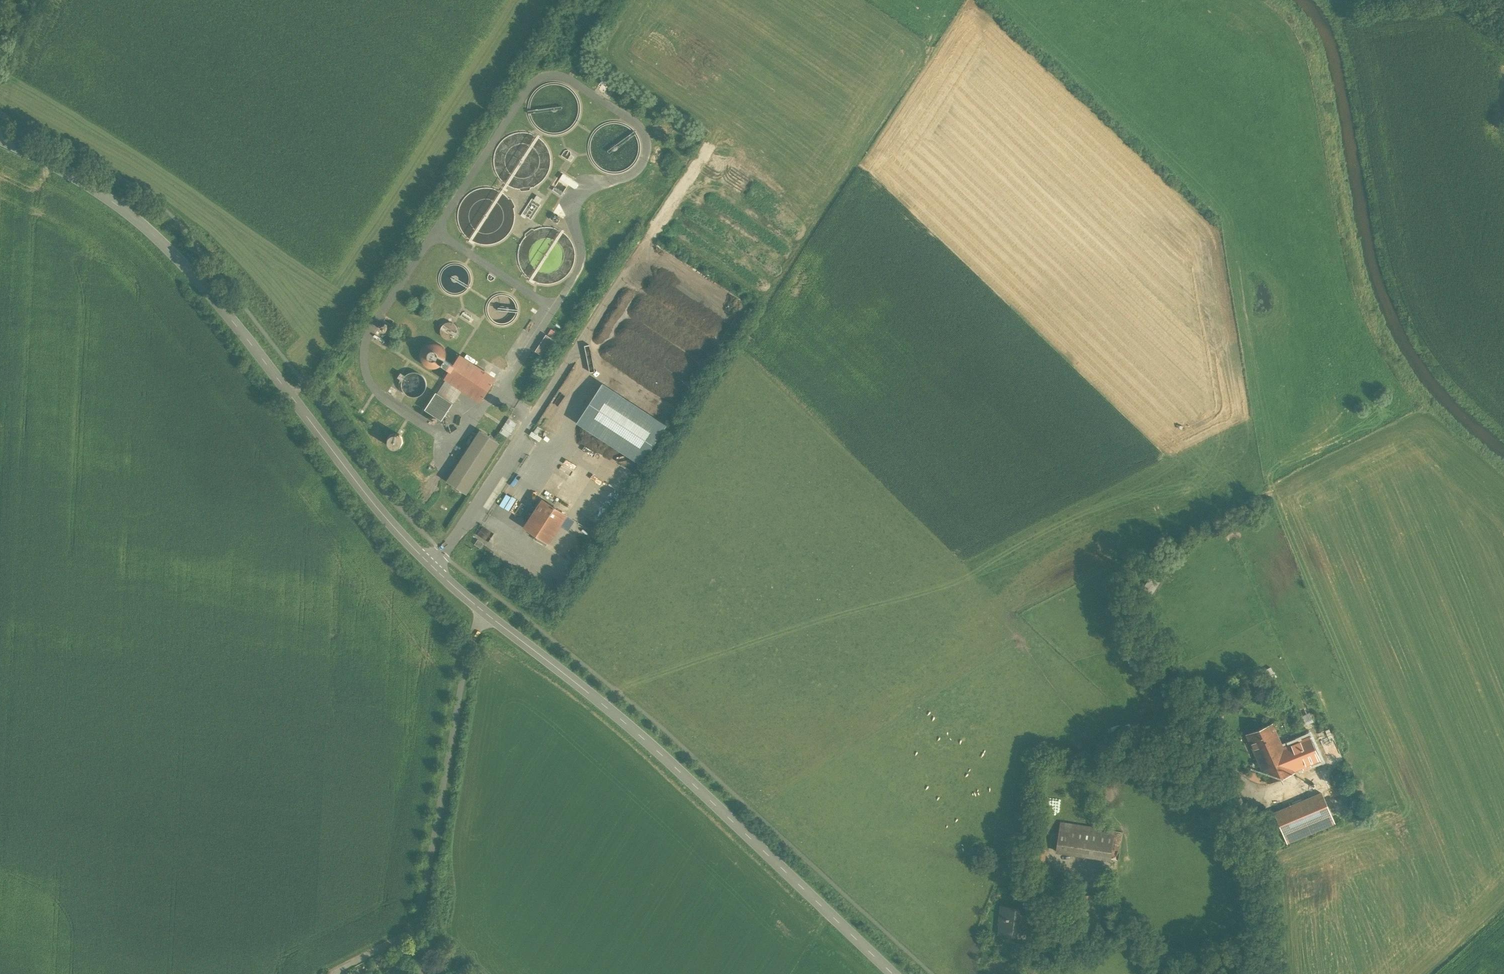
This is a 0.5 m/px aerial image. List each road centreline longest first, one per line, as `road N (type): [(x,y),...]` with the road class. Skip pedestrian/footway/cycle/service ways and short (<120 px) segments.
road 1 (tertiary): [(893,973),(643,738),(410,544),(159,241),(88,186),(0,139)]

